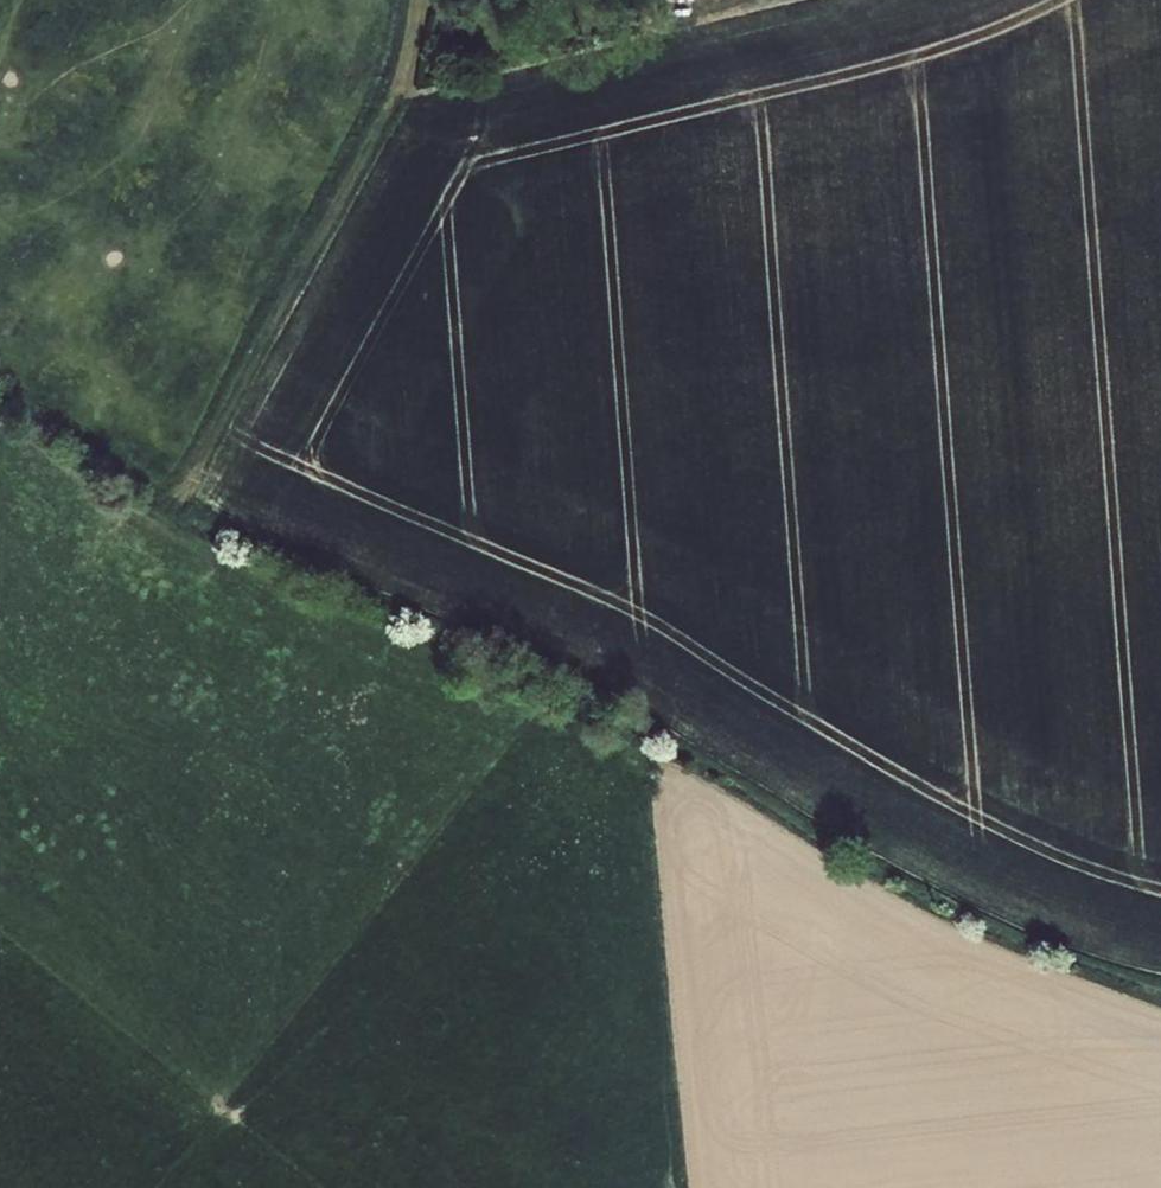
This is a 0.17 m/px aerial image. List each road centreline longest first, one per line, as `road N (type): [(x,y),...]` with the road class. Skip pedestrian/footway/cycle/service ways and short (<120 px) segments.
road 1 (track): [(183,483),(401,78),(419,0)]

